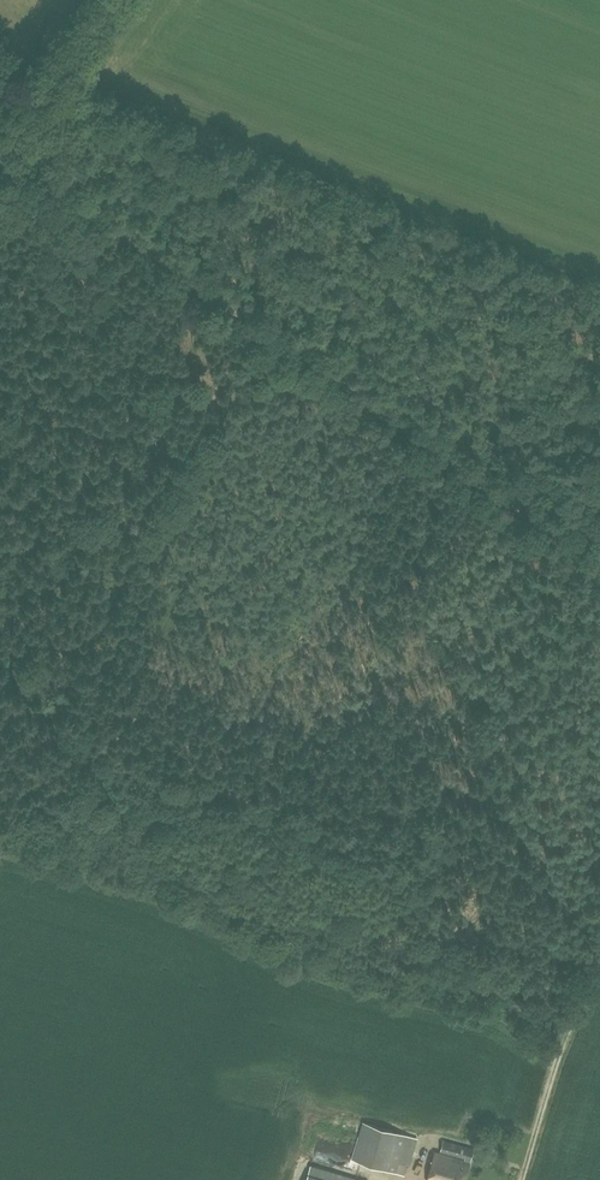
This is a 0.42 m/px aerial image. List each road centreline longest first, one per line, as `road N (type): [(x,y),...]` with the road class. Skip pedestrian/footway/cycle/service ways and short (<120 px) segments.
road 1 (unclassified): [(599,562),(258,319),(0,148)]
road 2 (unclassified): [(0,147),(114,0)]

